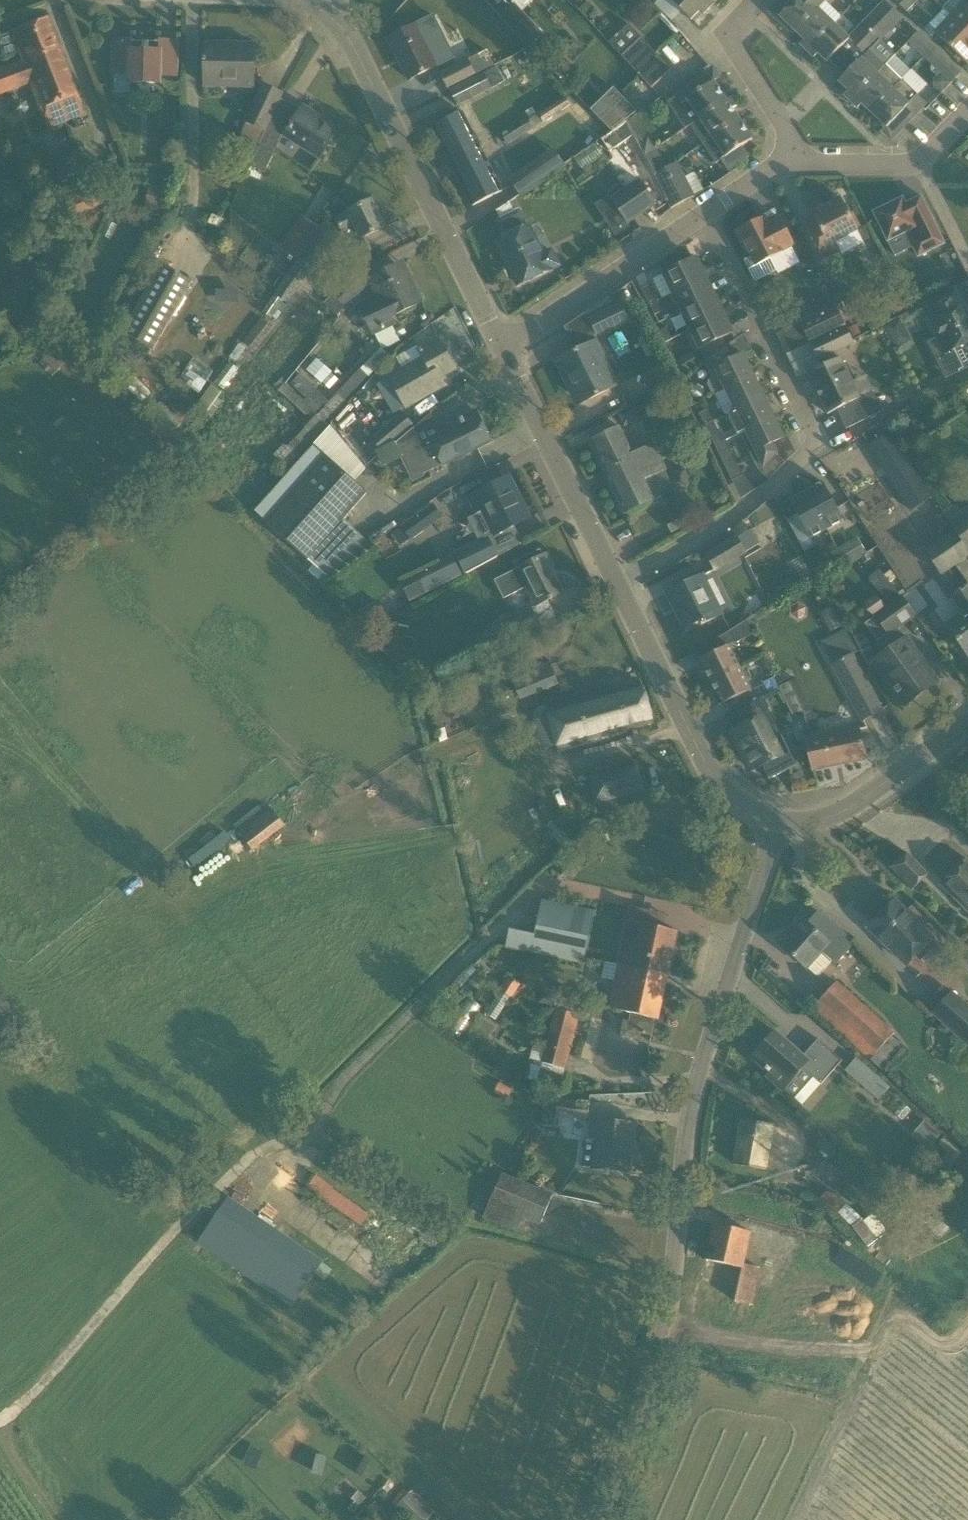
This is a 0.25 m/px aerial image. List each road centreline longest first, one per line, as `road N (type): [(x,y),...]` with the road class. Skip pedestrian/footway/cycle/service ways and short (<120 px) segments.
road 1 (unclassified): [(597,1519),(666,1323),(695,1088),(777,818)]
road 2 (residential): [(615,581),(740,512),(817,442),(705,213)]
road 3 (residential): [(500,348),(337,23),(313,0)]
road 4 (residential): [(777,818),(737,801),(712,775),(615,581)]
road 5 (residential): [(615,581),(500,348)]
road 6 (residential): [(500,348),(705,213)]
road 7 (unclassified): [(777,818),(840,812),(967,722)]
road 8 (residential): [(758,0),(727,32),(799,156)]
road 9 (residential): [(799,156),(817,164),(918,163)]

